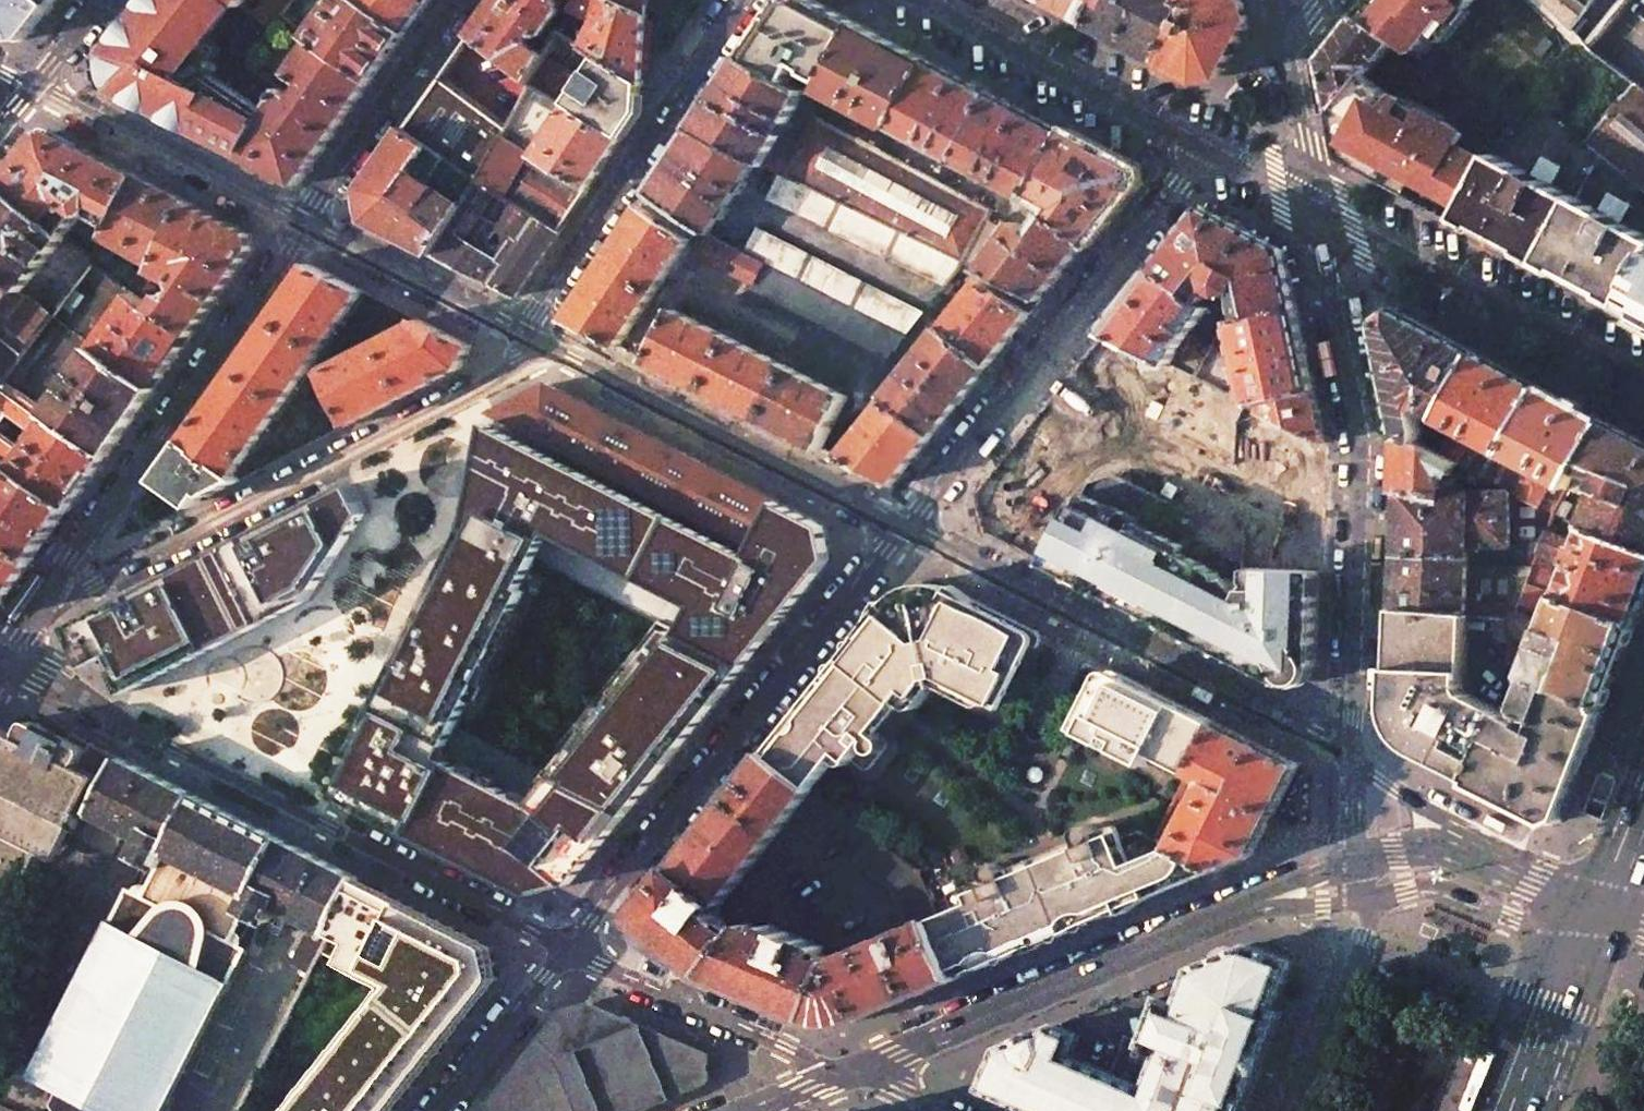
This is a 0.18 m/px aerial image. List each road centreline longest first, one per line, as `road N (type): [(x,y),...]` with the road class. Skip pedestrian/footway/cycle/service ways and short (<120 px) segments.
road 1 (residential): [(10,664),(575,950)]
road 2 (residential): [(532,342),(527,364),(43,609)]
road 3 (residential): [(1317,203),(1363,441),(1351,757)]
road 4 (tertiary): [(1359,853),(847,1072)]
road 5 (residential): [(575,950),(903,526)]
road 6 (tertiary): [(1351,757),(903,526)]
road 7 (residential): [(903,526),(1210,145)]
road 8 (residential): [(305,223),(43,609)]
road 9 (tertiary): [(903,526),(532,342)]
road 10 (residential): [(744,0),(539,311),(532,342)]
road 11 (unclassified): [(1317,203),(1643,379)]
road 12 (unclassified): [(928,0),(1210,145)]
road 13 (tertiary): [(305,223),(30,85)]
road 14 (residential): [(575,950),(847,1072)]
road 15 (residential): [(464,0),(305,223)]
road 16 (tertiary): [(532,342),(305,223)]
road 17 (residential): [(1605,909),(1525,992),(1479,1110)]
road 18 (residential): [(1298,1110),(1366,938),(1367,897)]
road 19 (secondary): [(1531,1110),(1605,909)]
road 20 (residential): [(438,1110),(544,976),(575,950)]
road 21 (tertiary): [(1518,873),(1351,757)]
road 22 (residential): [(1285,36),(1317,203)]
road 23 (tertiary): [(1518,873),(1438,848),(1359,853)]
road 24 (unclassified): [(1210,145),(1317,203)]

